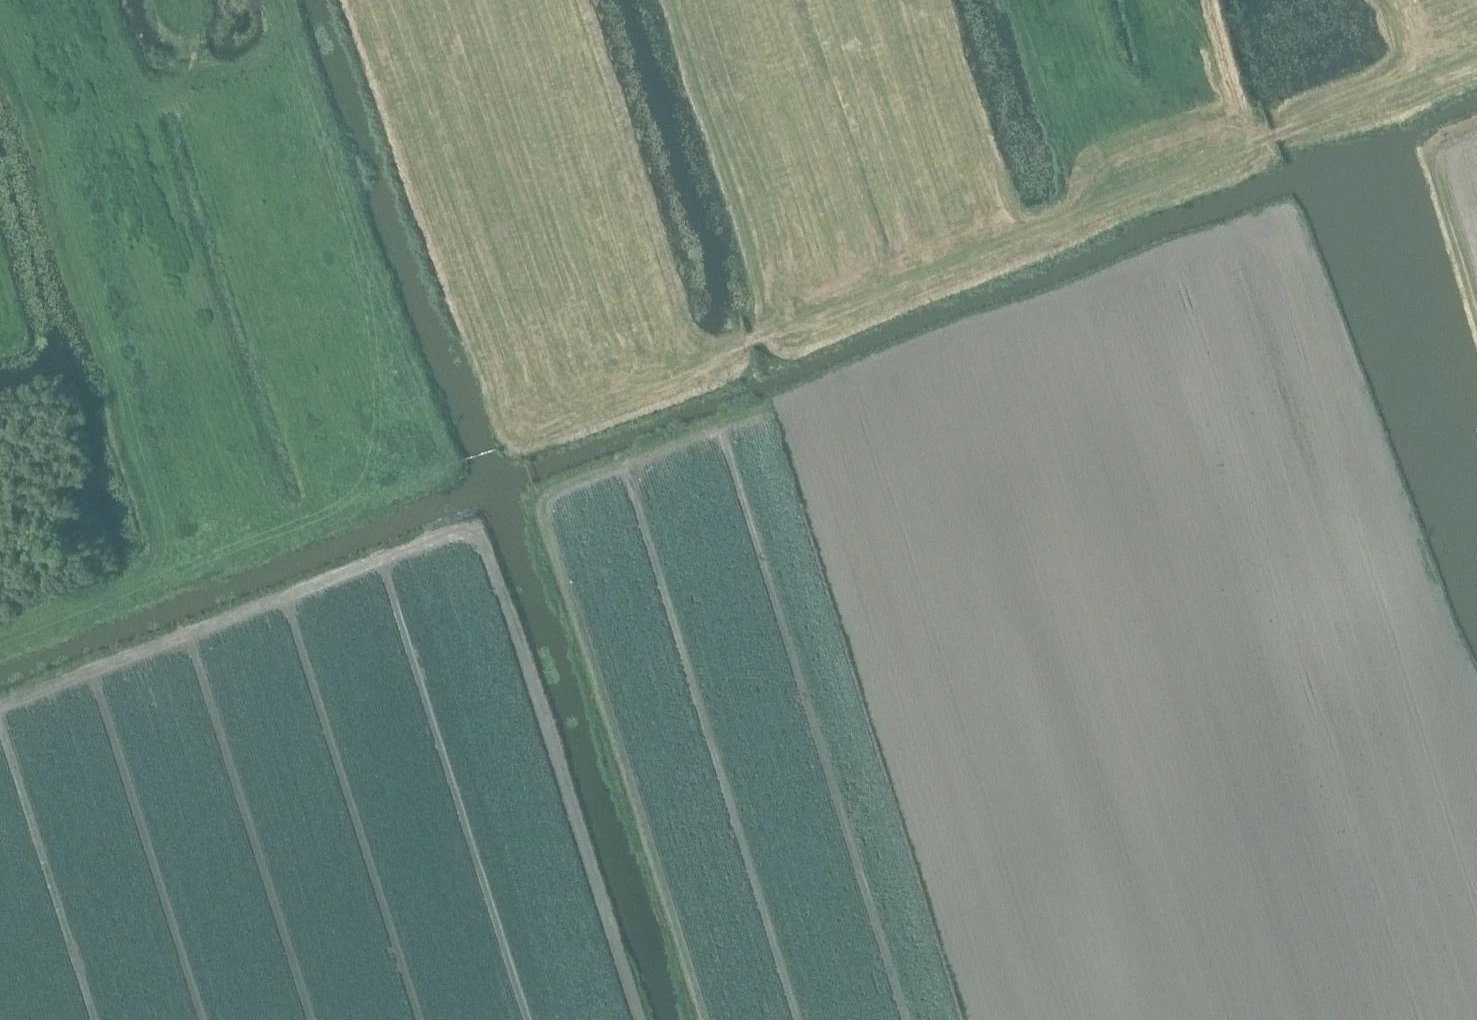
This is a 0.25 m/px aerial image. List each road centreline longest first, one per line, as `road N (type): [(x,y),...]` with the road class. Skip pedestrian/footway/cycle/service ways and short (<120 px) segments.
road 1 (track): [(1476,60),(1277,135)]

